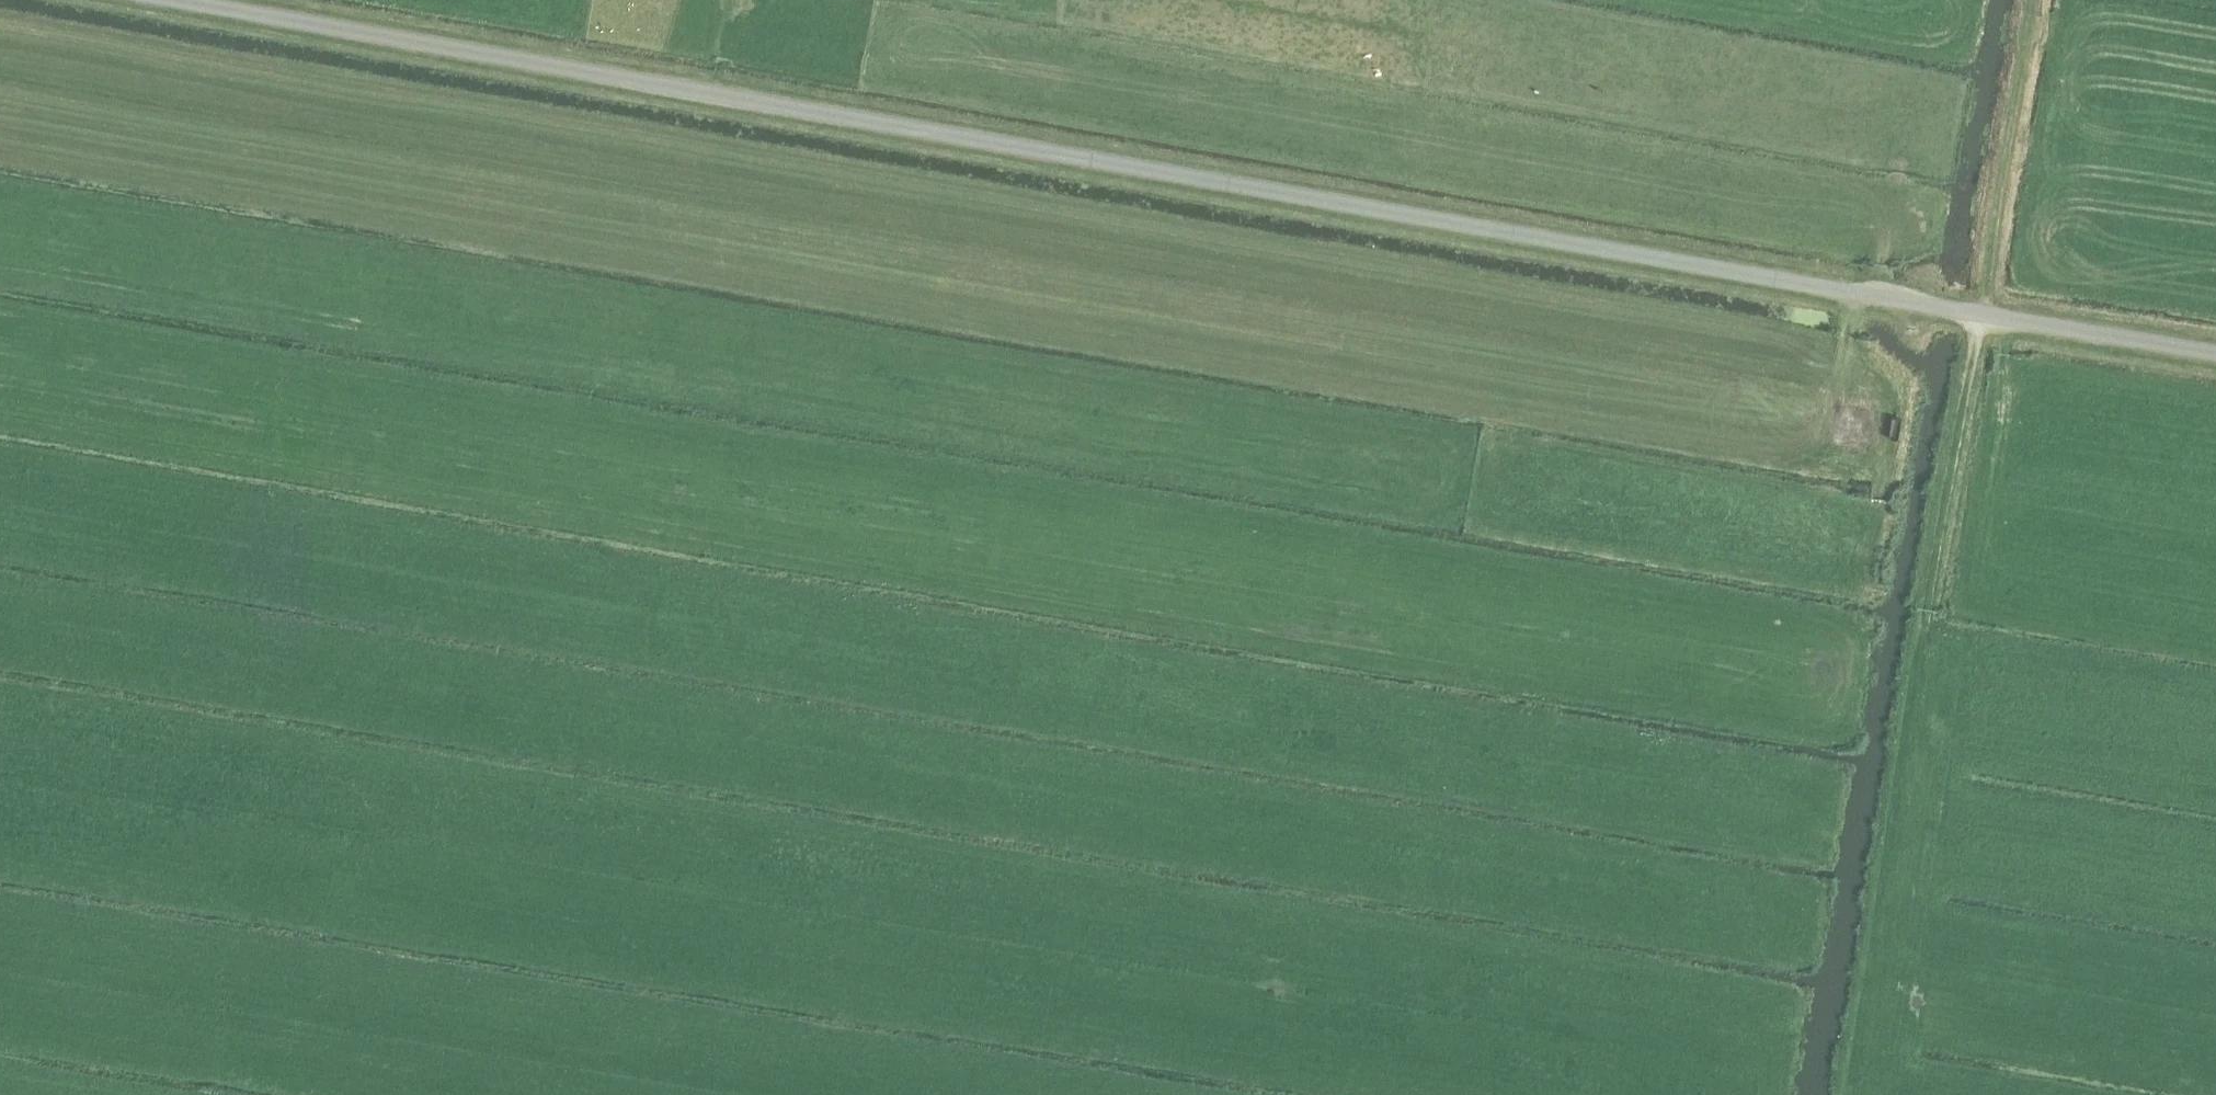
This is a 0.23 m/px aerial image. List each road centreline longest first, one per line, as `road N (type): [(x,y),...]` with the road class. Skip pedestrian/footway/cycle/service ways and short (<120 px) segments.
road 1 (unclassified): [(2215,352),(137,0)]
road 2 (track): [(2036,0),(1989,316),(1972,363),(1930,618),(1869,1094)]

